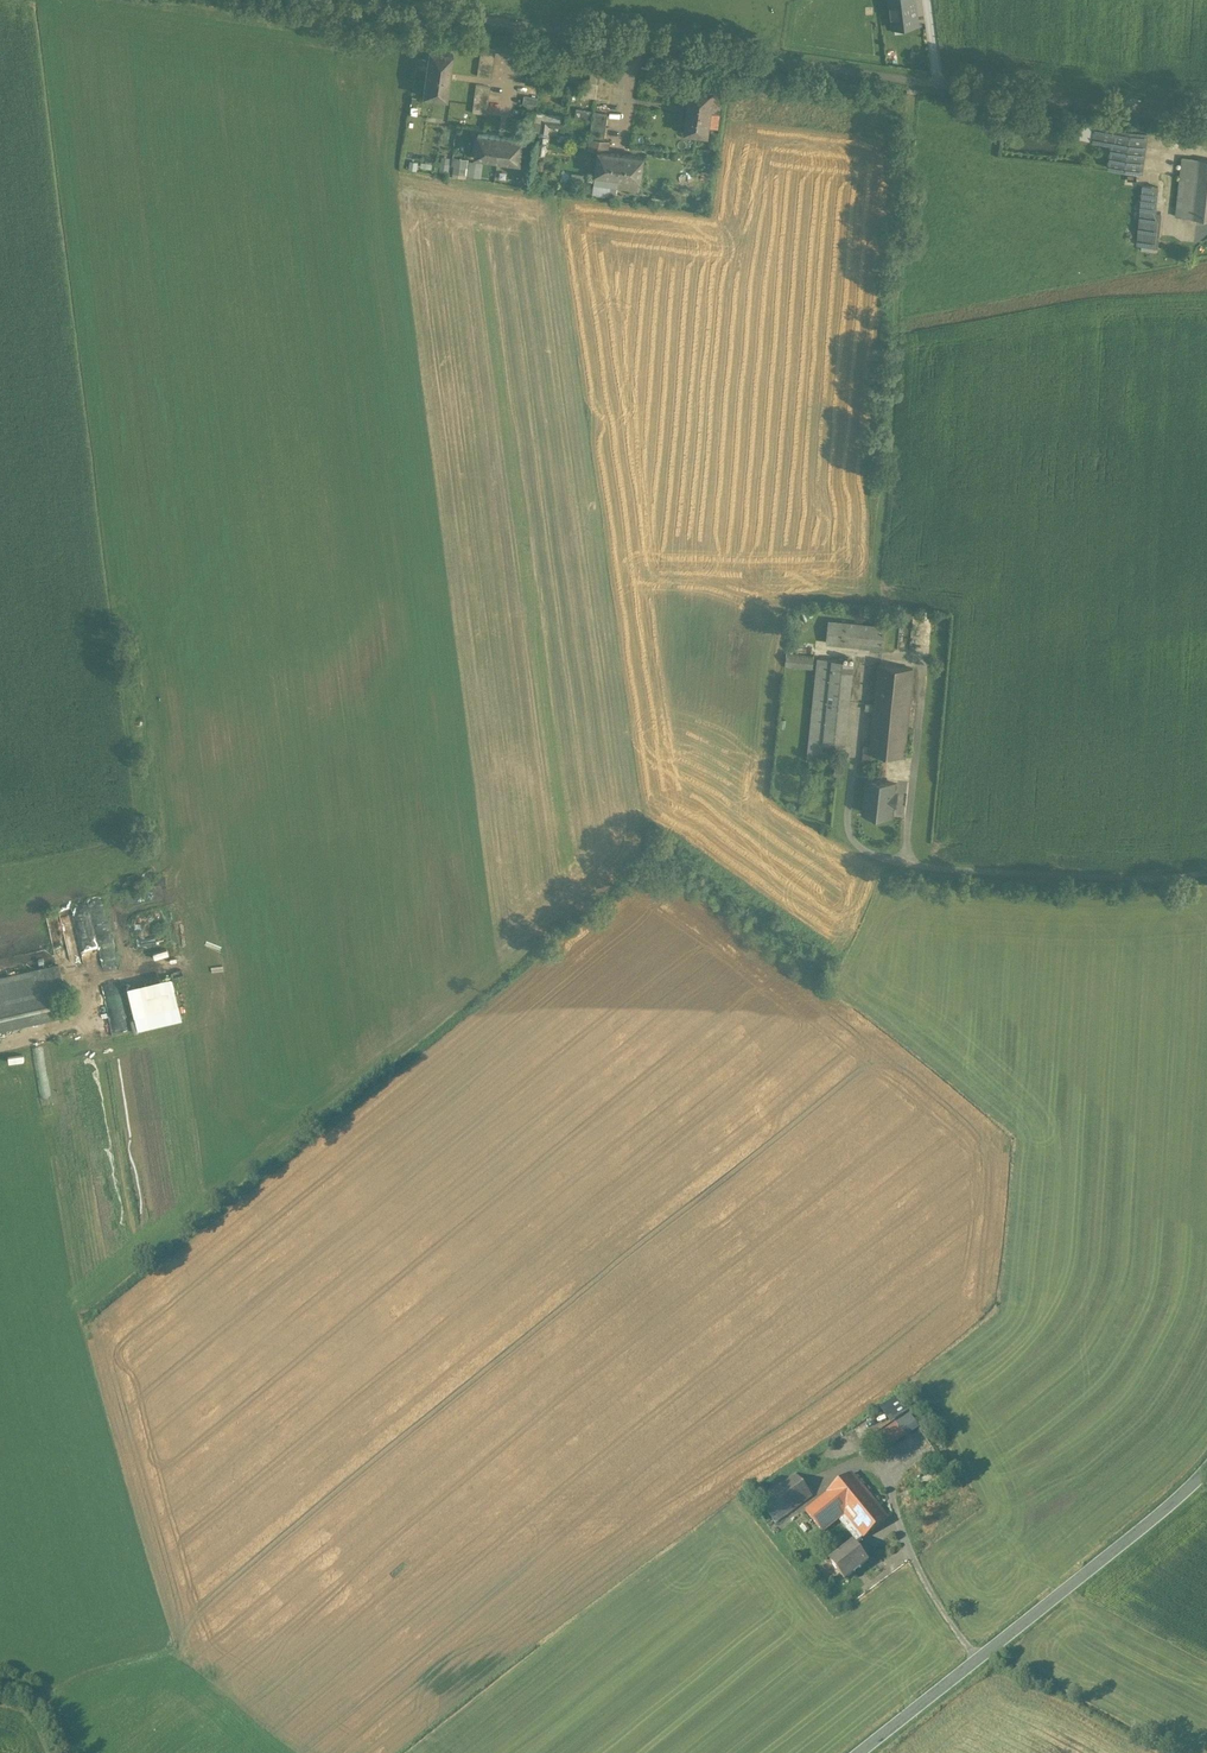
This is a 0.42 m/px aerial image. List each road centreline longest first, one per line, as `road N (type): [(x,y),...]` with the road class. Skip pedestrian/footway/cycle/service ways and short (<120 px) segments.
road 1 (unclassified): [(1206,120),(343,0)]
road 2 (secondary): [(860,1752),(1206,1471)]

